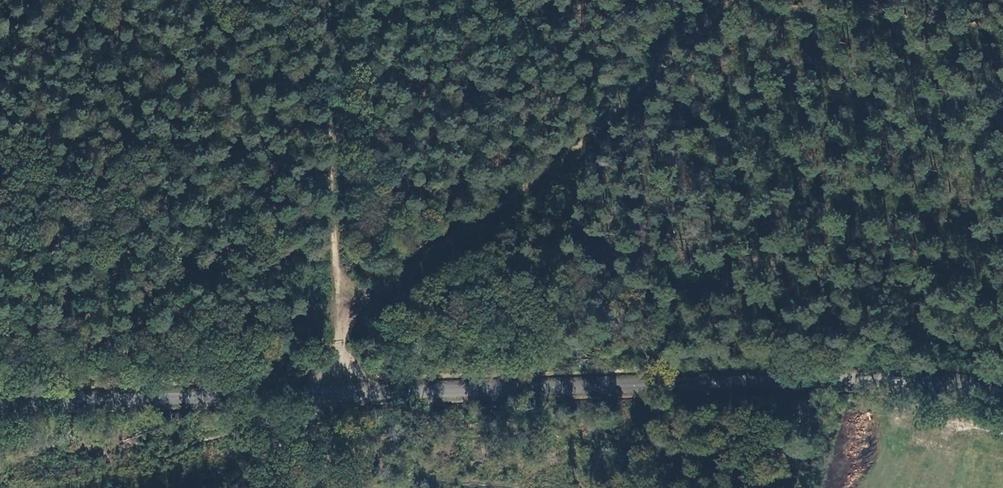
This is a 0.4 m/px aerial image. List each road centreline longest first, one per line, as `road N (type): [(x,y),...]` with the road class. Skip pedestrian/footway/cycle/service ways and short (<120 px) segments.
road 1 (tertiary): [(1002,388),(833,379),(0,402)]
road 2 (track): [(342,307),(445,248),(576,152),(729,0)]

